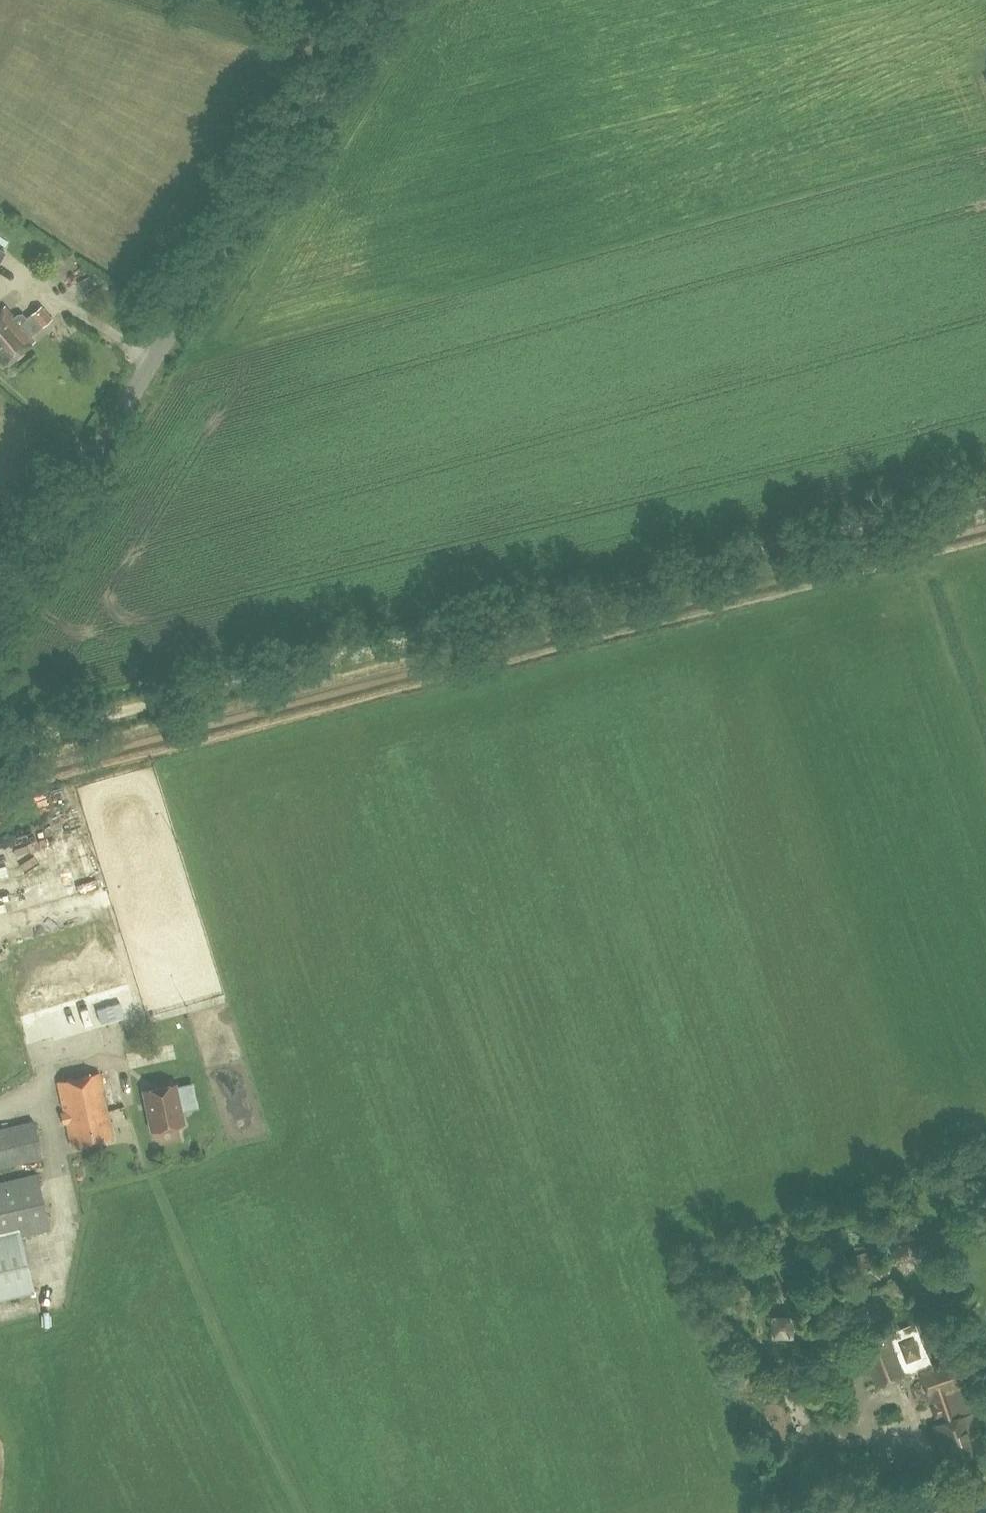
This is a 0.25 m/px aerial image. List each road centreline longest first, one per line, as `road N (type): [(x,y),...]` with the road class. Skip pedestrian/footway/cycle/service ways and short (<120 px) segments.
road 1 (track): [(0,756),(222,692),(985,498)]
road 2 (unclassified): [(0,615),(379,0)]

